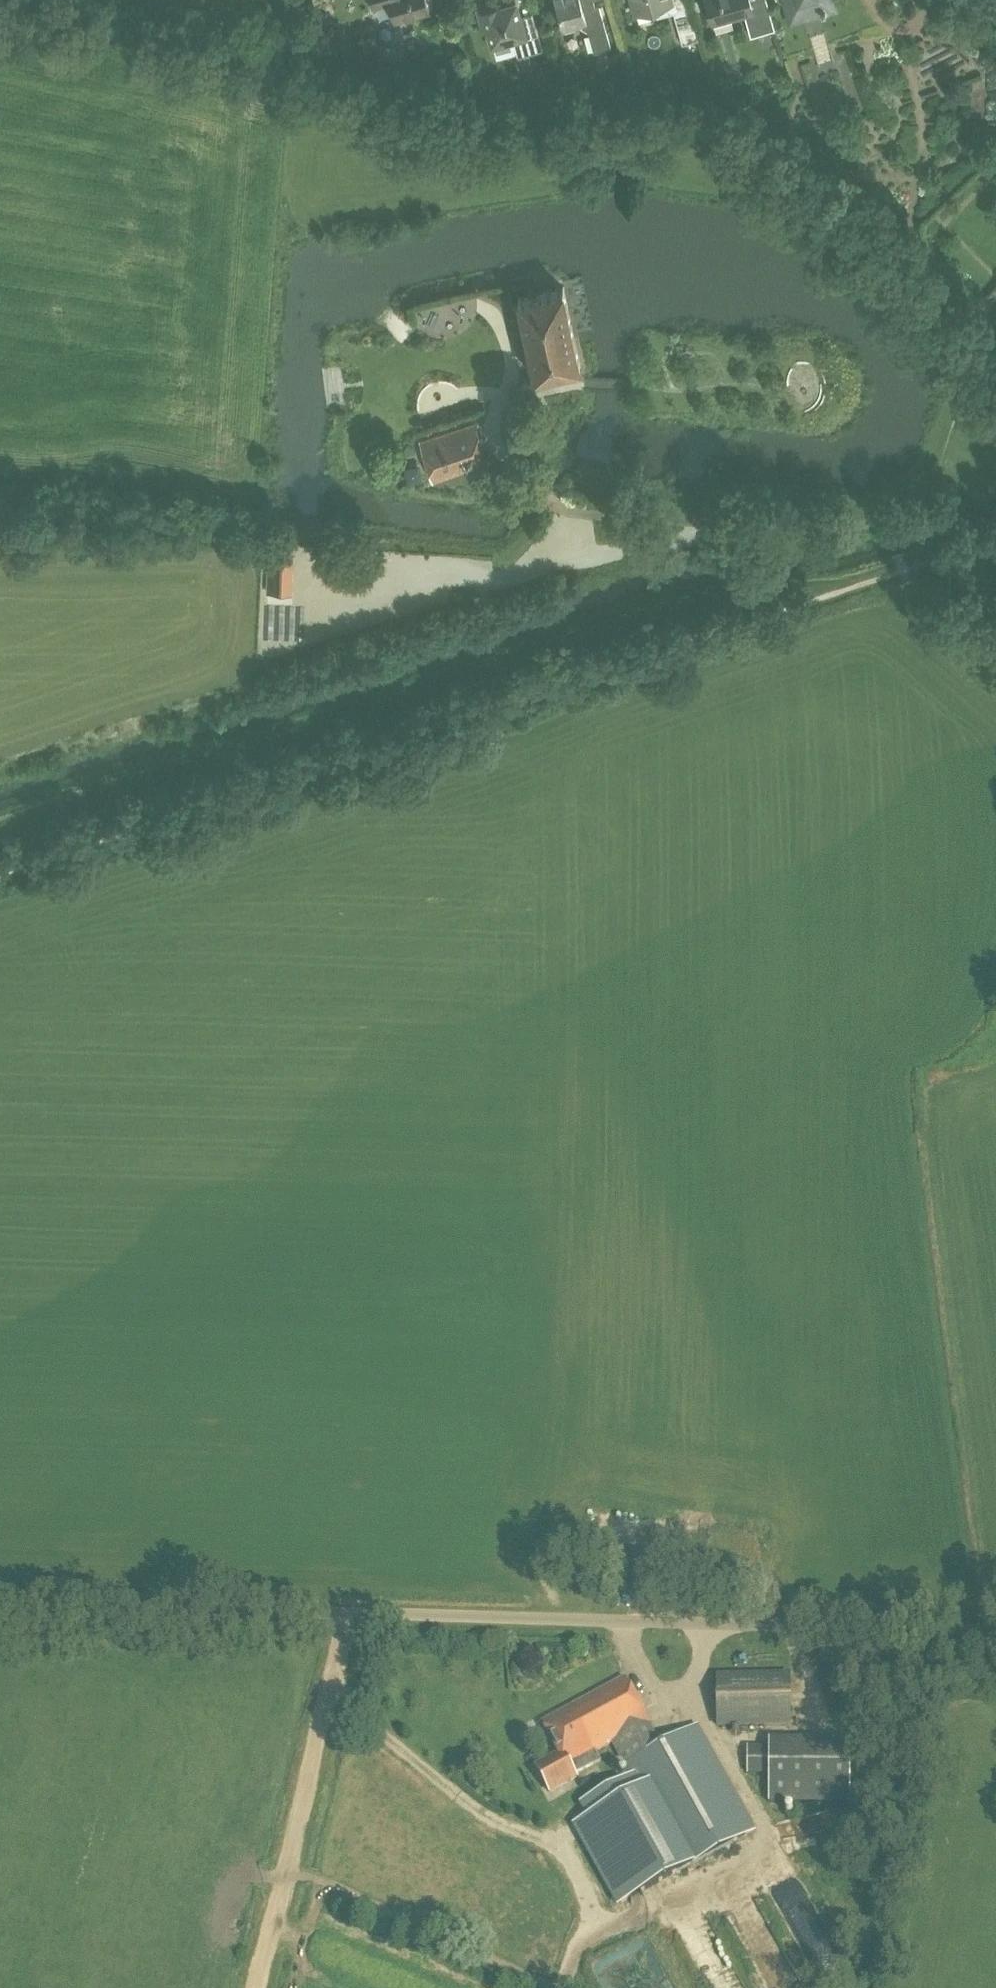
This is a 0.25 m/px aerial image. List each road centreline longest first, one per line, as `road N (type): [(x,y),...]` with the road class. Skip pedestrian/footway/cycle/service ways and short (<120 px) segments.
road 1 (unclassified): [(0,1606),(995,1628)]
road 2 (unclassified): [(554,501),(579,514),(791,530),(995,499)]
road 3 (track): [(256,1987),(348,1614)]

